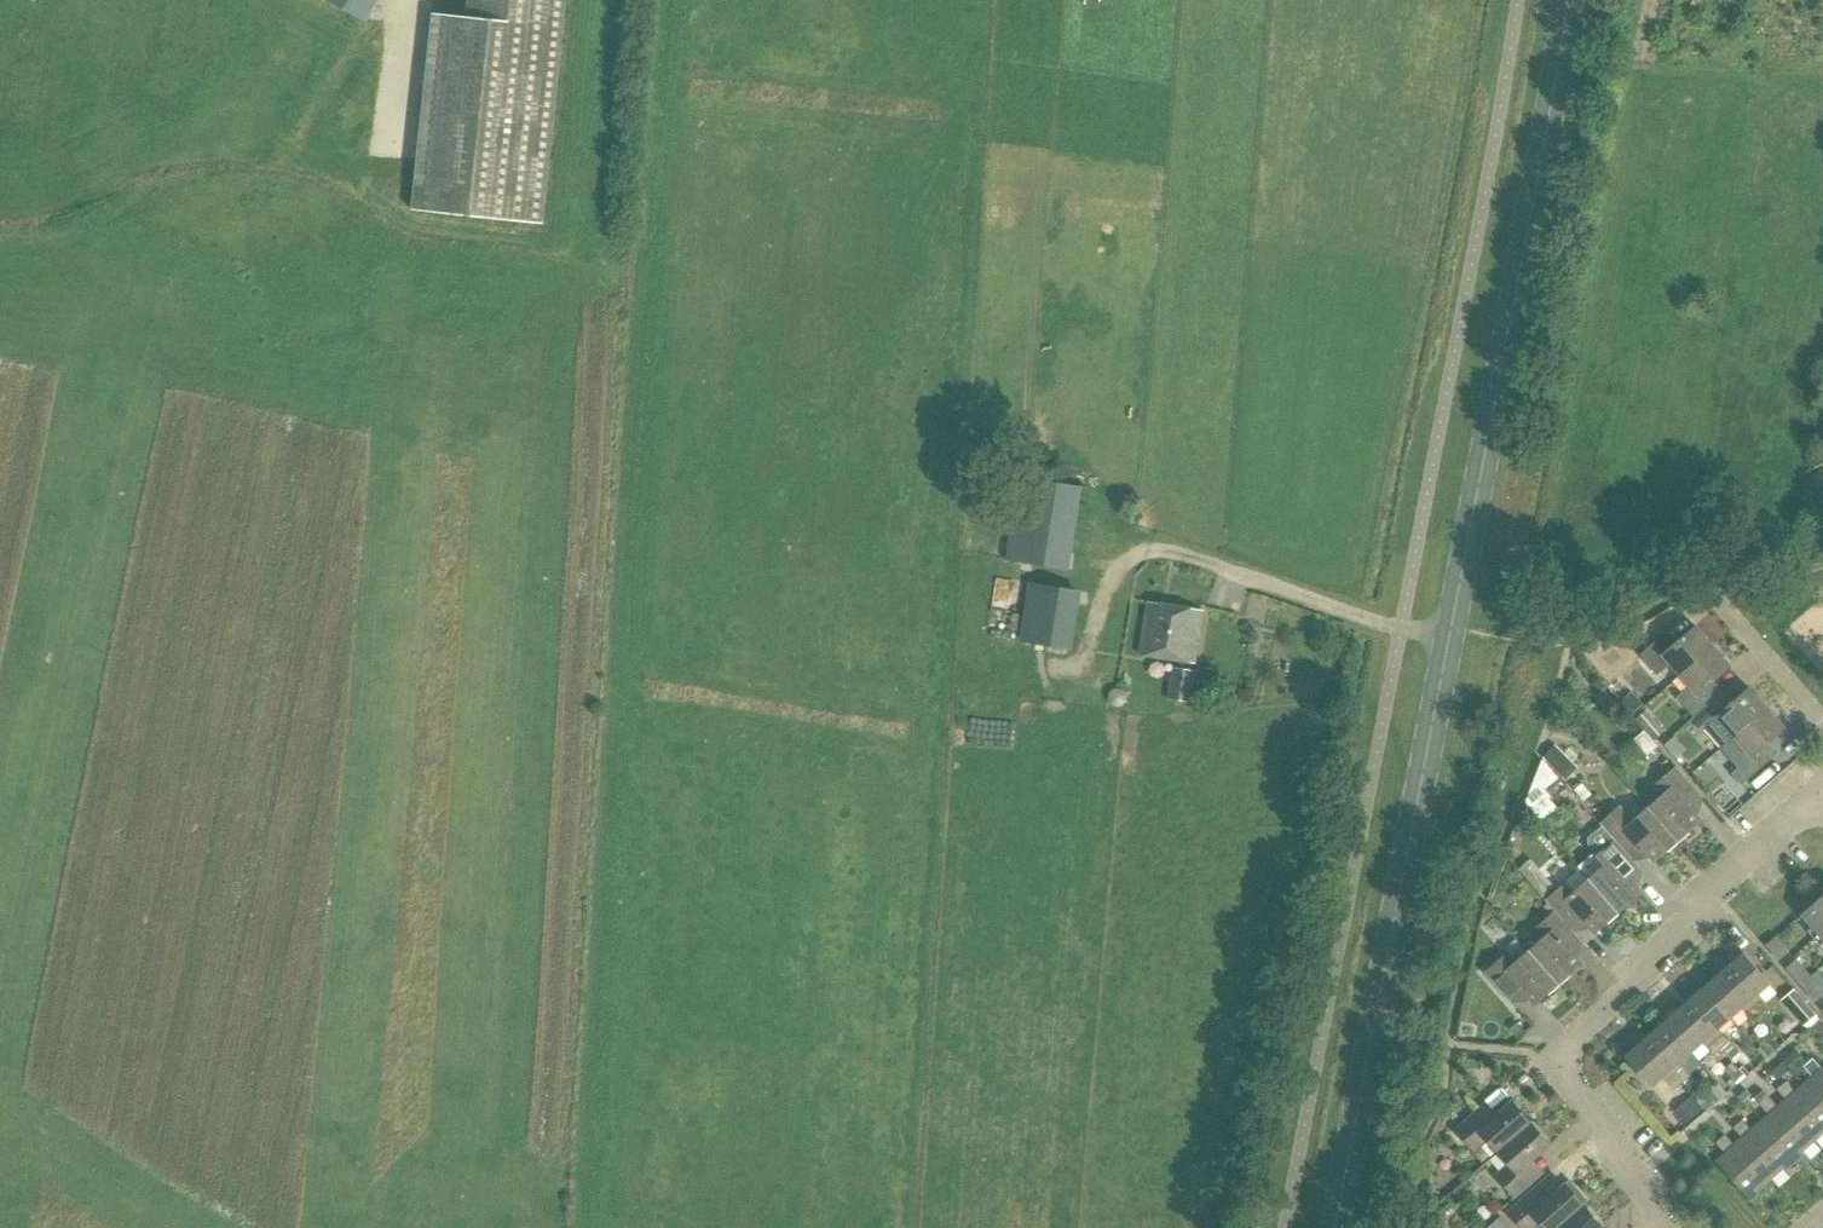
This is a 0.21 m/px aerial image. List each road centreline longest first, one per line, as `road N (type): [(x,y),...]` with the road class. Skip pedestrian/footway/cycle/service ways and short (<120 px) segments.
road 1 (primary): [(1338,1227),(1564,0)]
road 2 (residential): [(1658,1227),(1649,1189),(1561,1082),(1558,1055),(1696,932),(1707,891),(1822,787)]
road 3 (residential): [(1704,582),(1822,720)]

